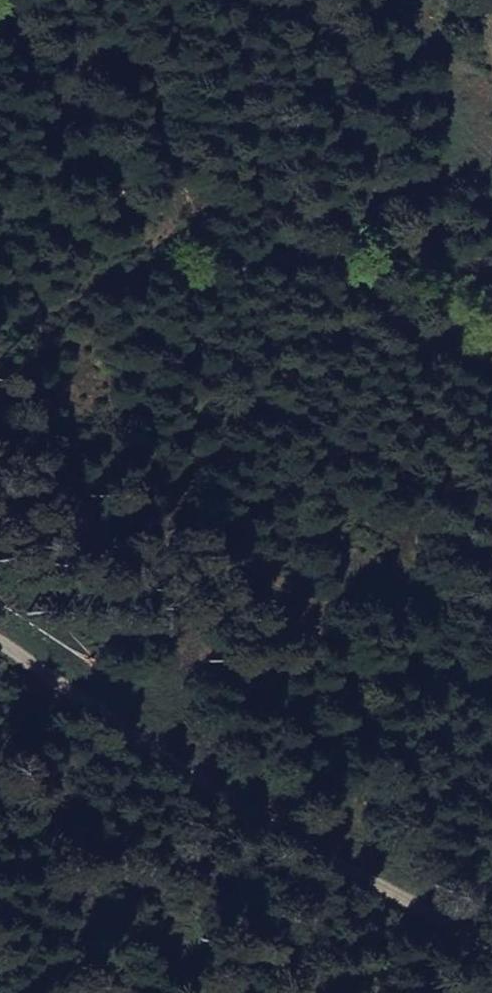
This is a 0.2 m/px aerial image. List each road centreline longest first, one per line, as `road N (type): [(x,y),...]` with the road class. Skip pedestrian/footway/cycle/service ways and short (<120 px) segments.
road 1 (track): [(0,634),(188,765),(491,935)]
road 2 (track): [(253,0),(491,328)]

